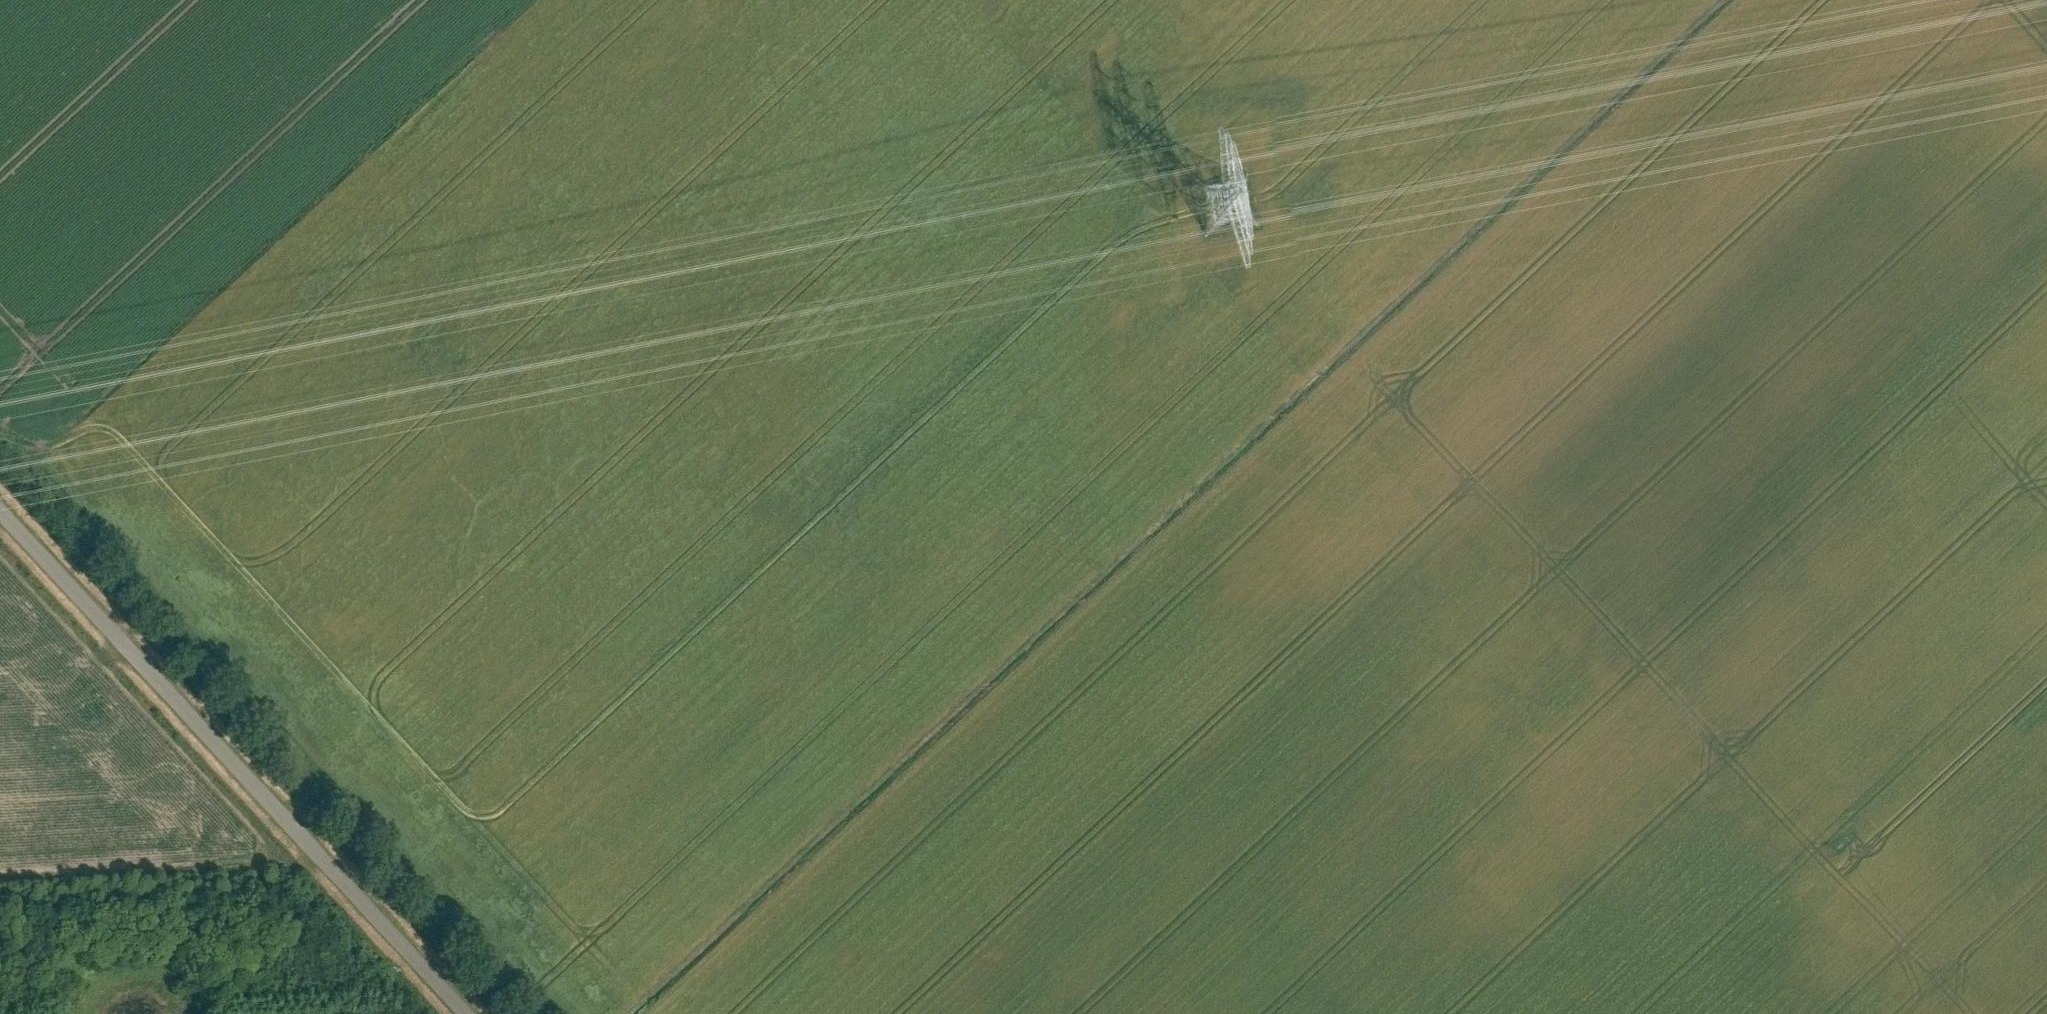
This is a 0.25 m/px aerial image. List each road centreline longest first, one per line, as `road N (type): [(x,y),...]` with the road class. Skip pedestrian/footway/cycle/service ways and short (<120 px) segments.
road 1 (unclassified): [(466,1013),(0,512)]

